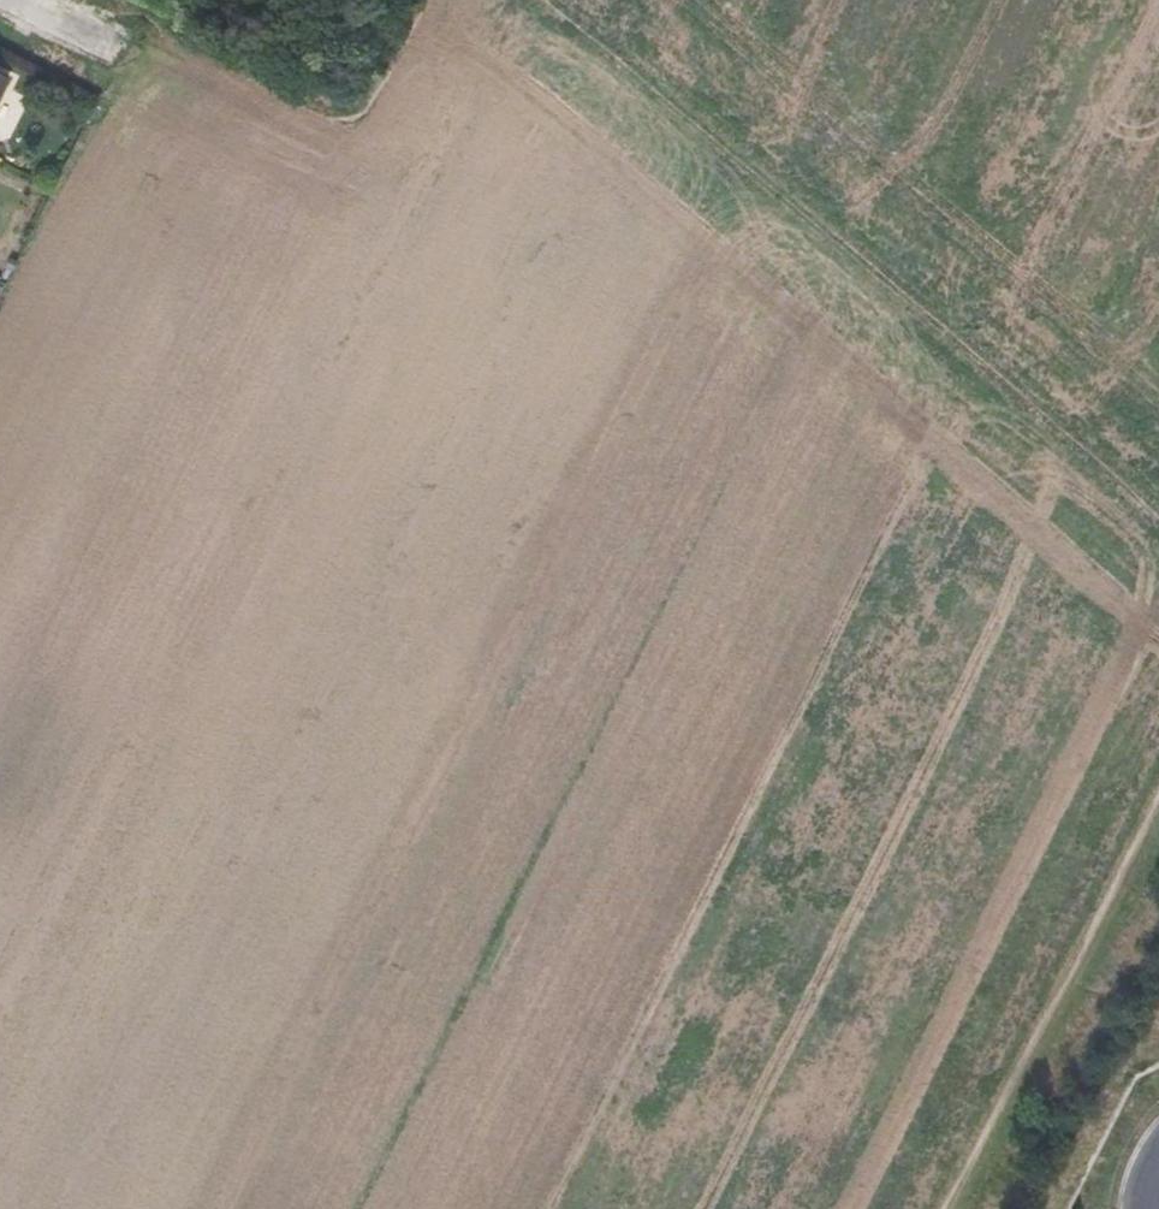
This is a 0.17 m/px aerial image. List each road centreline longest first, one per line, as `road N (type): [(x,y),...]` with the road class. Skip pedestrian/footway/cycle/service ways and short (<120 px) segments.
road 1 (track): [(955,1208),(1158,803)]

